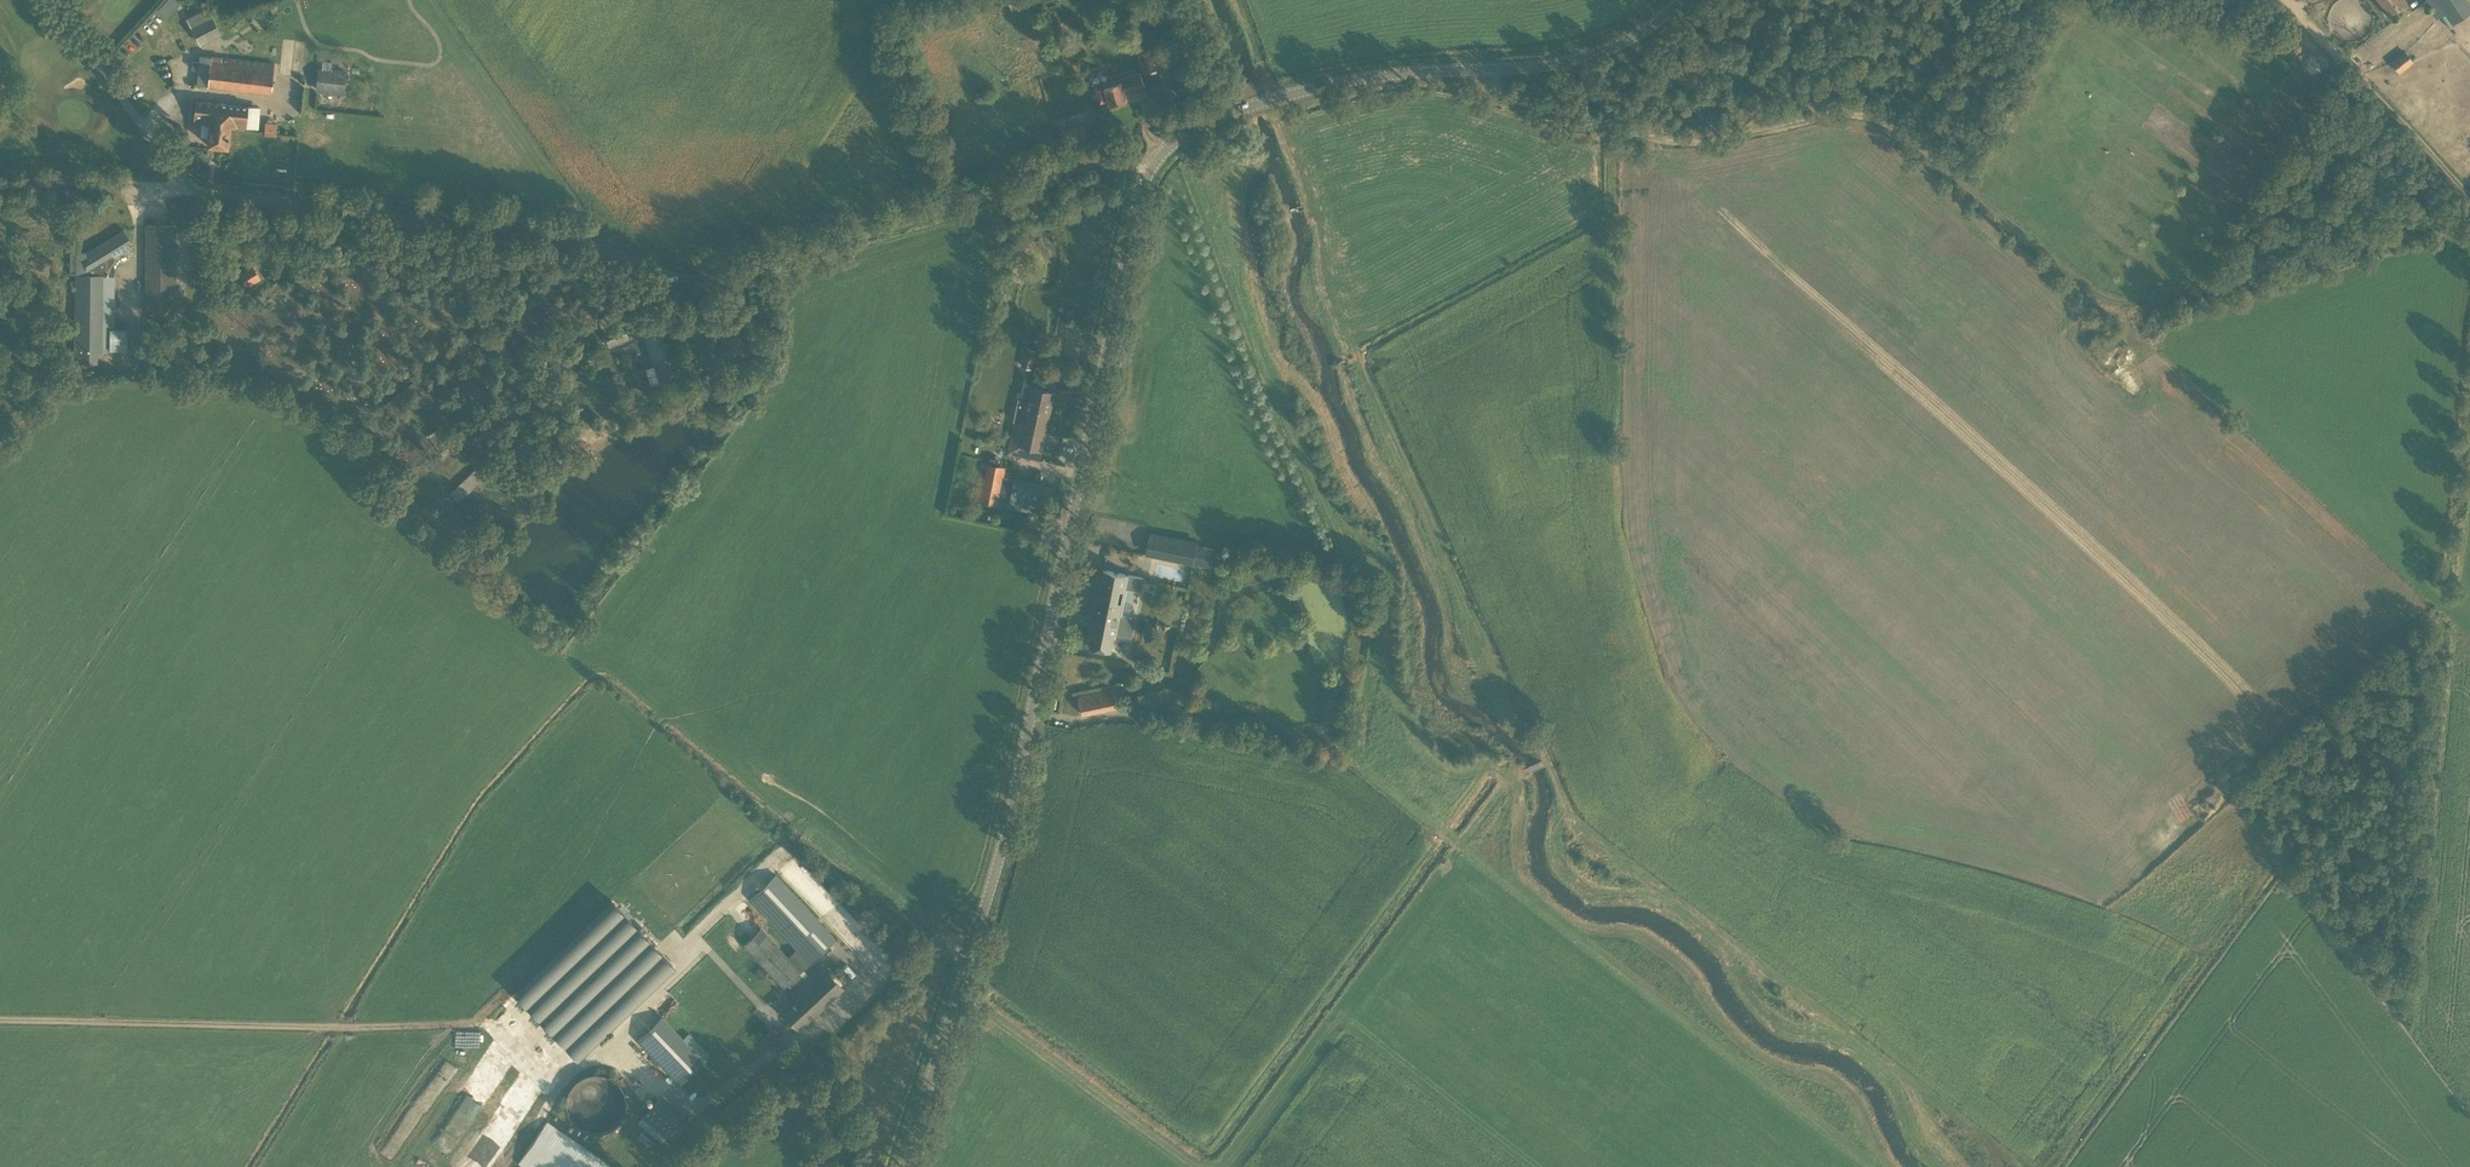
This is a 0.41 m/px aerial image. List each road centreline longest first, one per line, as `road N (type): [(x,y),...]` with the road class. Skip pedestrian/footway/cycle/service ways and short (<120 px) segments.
road 1 (unclassified): [(1150,168),(1109,158),(704,279),(557,236),(178,188),(55,0)]
road 2 (tertiary): [(905,1166),(1008,818),(1150,168)]
road 3 (track): [(2469,214),(2163,303),(2109,303),(1891,125),(1867,116),(1816,119),(1744,137)]
road 4 (tertiary): [(1150,168),(1193,128),(1242,108),(1400,73),(1573,59),(1621,44),(1682,0)]
road 5 (track): [(1453,71),(1642,136),(1676,144),(1744,137)]
road 6 (track): [(1197,1166),(960,991)]
road 7 (track): [(2469,196),(2287,0)]
road 8 (track): [(0,189),(178,188)]

